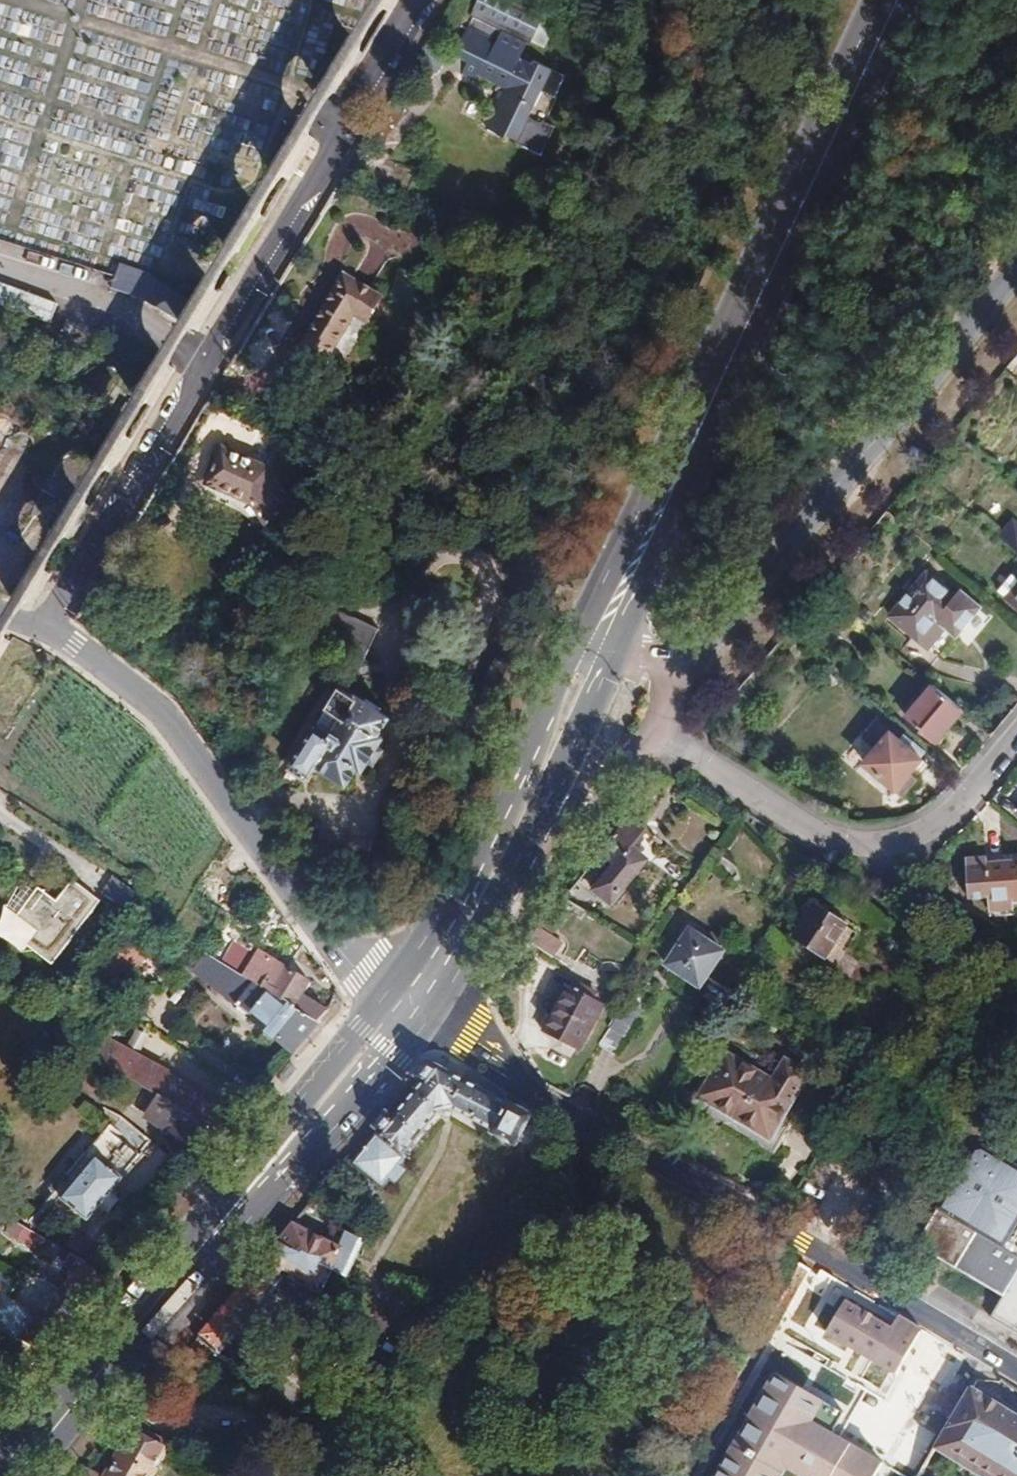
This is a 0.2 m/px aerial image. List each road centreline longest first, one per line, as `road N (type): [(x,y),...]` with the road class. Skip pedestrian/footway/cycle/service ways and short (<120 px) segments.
road 1 (residential): [(43,631),(419,0)]
road 2 (tertiary): [(661,673),(701,654),(1016,273)]
road 3 (residential): [(391,996),(328,939),(156,711),(43,631)]
road 4 (residential): [(1016,730),(936,826),(900,846),(865,851),(820,838),(651,736)]
road 5 (residential): [(802,1241),(421,1017)]
road 6 (primary): [(573,648),(461,896),(391,996)]
road 7 (primary): [(746,324),(573,648)]
road 8 (primary): [(746,324),(897,0)]
road 9 (primary): [(614,649),(746,324)]
road 10 (primary): [(197,1256),(421,1017)]
road 11 (primary): [(391,996),(331,1062),(197,1256)]
road 12 (primary): [(13,1475),(197,1256)]
road 13 (primary): [(421,1017),(551,786)]
road 14 (residential): [(1016,1370),(802,1241)]
road 15 (primary): [(551,786),(614,649)]

